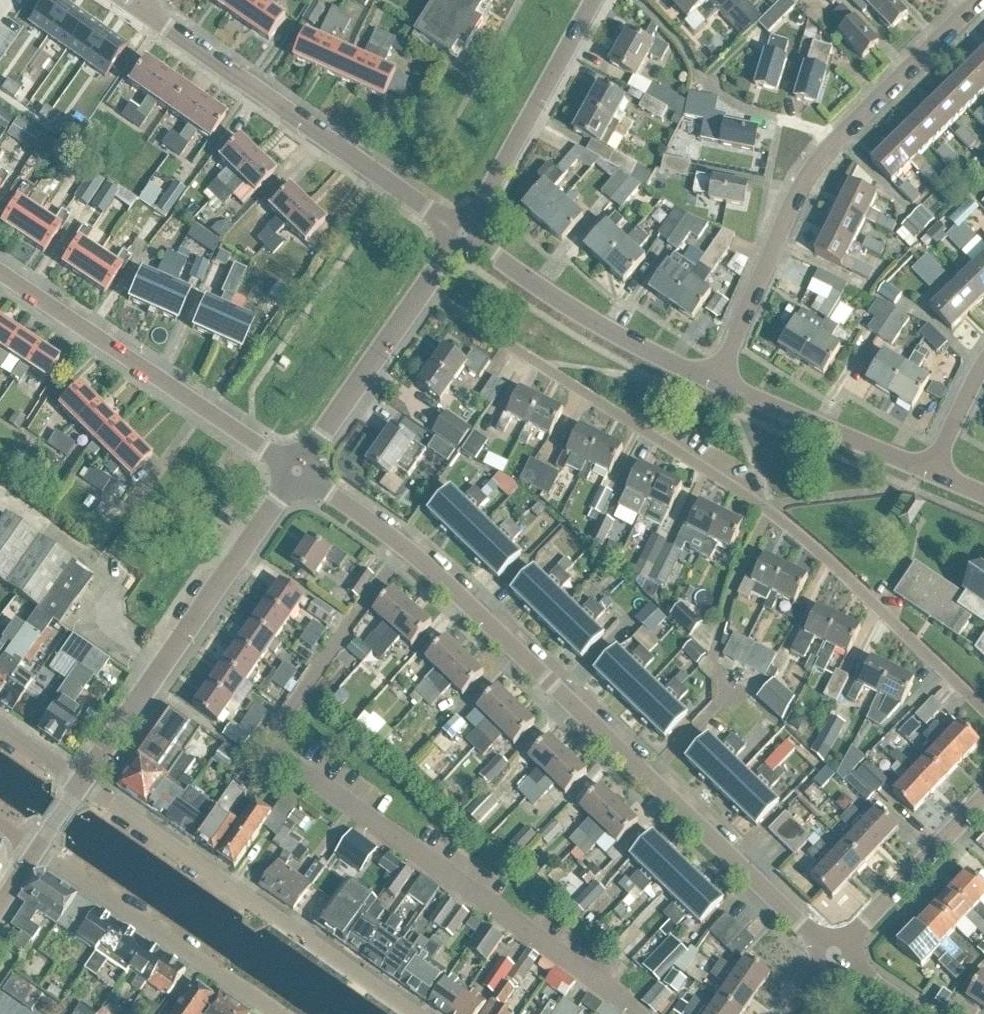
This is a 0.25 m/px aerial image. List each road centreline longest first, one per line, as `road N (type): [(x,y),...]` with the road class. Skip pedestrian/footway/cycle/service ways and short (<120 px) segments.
road 1 (residential): [(836,960),(460,597),(298,474)]
road 2 (residential): [(983,712),(768,512),(422,290)]
road 3 (residential): [(715,384),(819,162),(980,0)]
road 4 (residential): [(462,232),(129,2)]
road 5 (residential): [(410,1013),(80,784)]
road 6 (residential): [(80,784),(298,474)]
road 7 (residential): [(298,474),(0,276)]
road 8 (residential): [(715,384),(595,326),(462,232)]
road 9 (residential): [(37,852),(272,1013)]
road 10 (residential): [(462,232),(589,0)]
road 11 (residential): [(933,475),(715,384)]
road 12 (residential): [(298,474),(422,290)]
road 13 (residential): [(836,960),(983,795)]
road 14 (residential): [(933,475),(983,365)]

